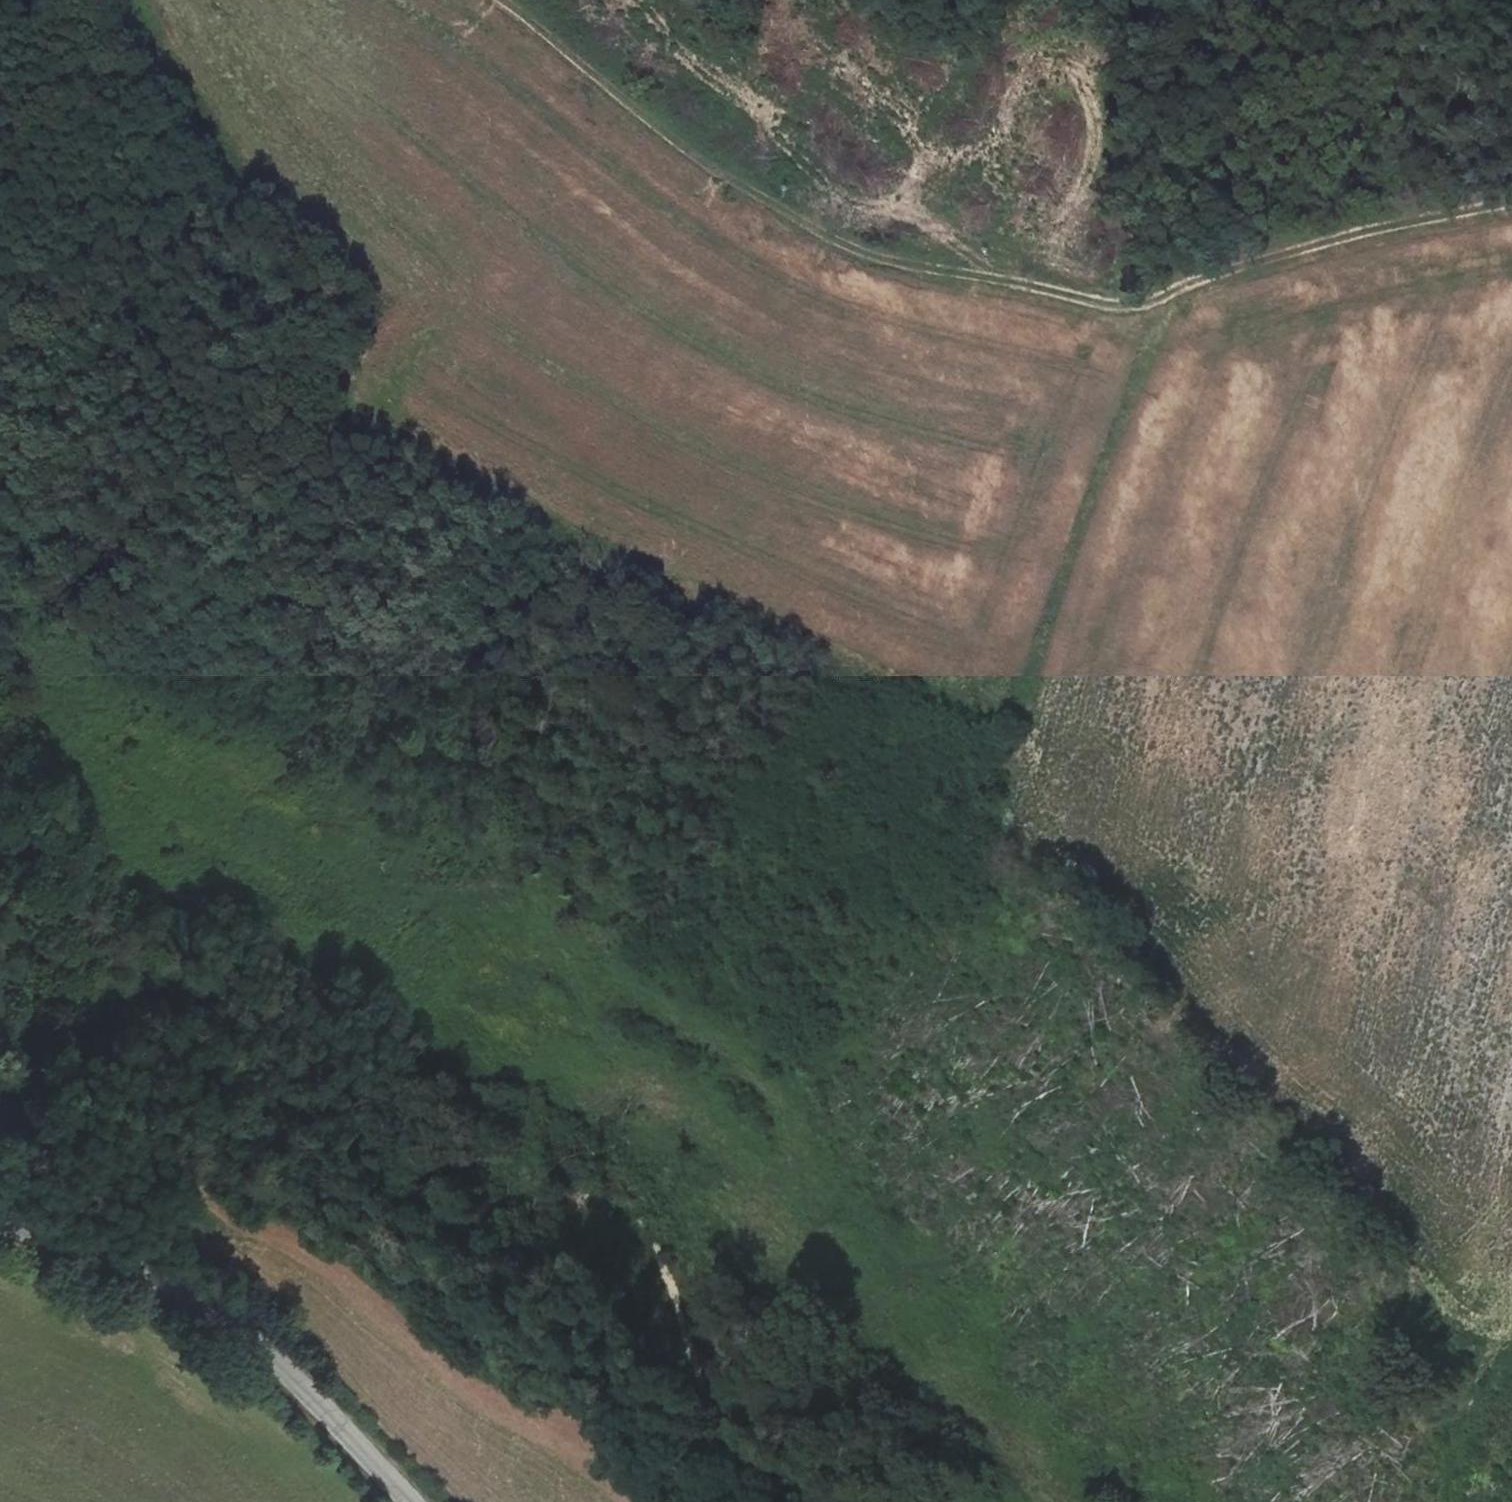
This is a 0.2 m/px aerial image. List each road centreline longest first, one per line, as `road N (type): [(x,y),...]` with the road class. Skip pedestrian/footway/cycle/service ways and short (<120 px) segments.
road 1 (track): [(1511,204),(1180,278),(1134,308),(882,259),(755,194),(509,0)]
road 2 (unclassified): [(408,1501),(279,1365),(172,1288),(0,1221)]

